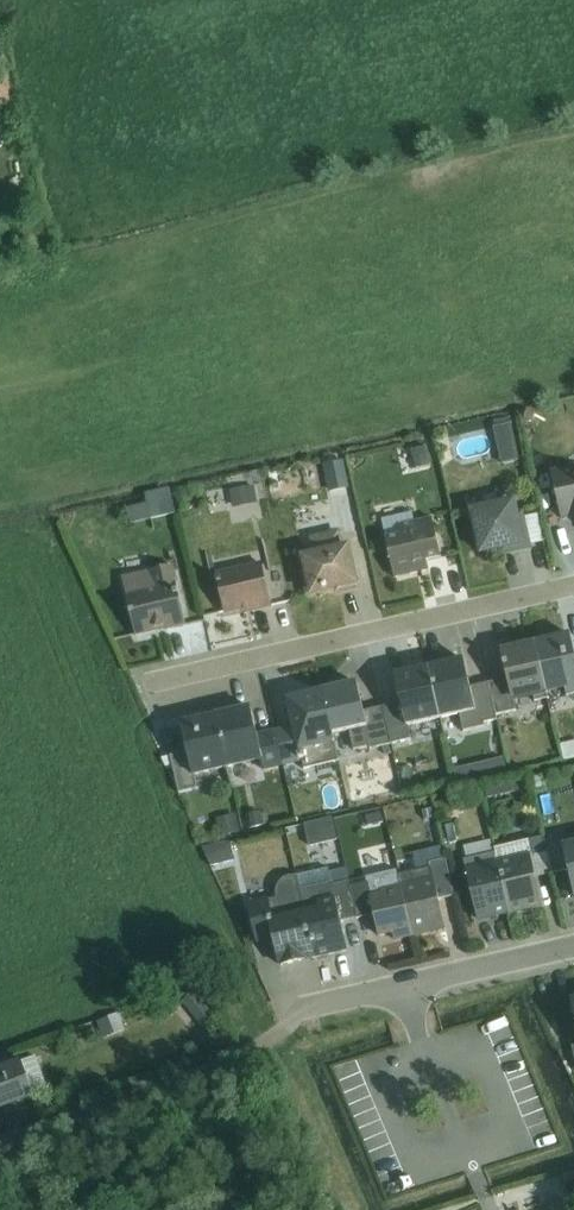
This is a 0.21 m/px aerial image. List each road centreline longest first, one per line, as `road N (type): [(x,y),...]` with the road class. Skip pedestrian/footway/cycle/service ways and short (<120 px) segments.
road 1 (residential): [(151,682),(573,586)]
road 2 (residential): [(256,1049),(308,1007),(573,946)]
road 3 (track): [(256,1049),(0,1147)]

